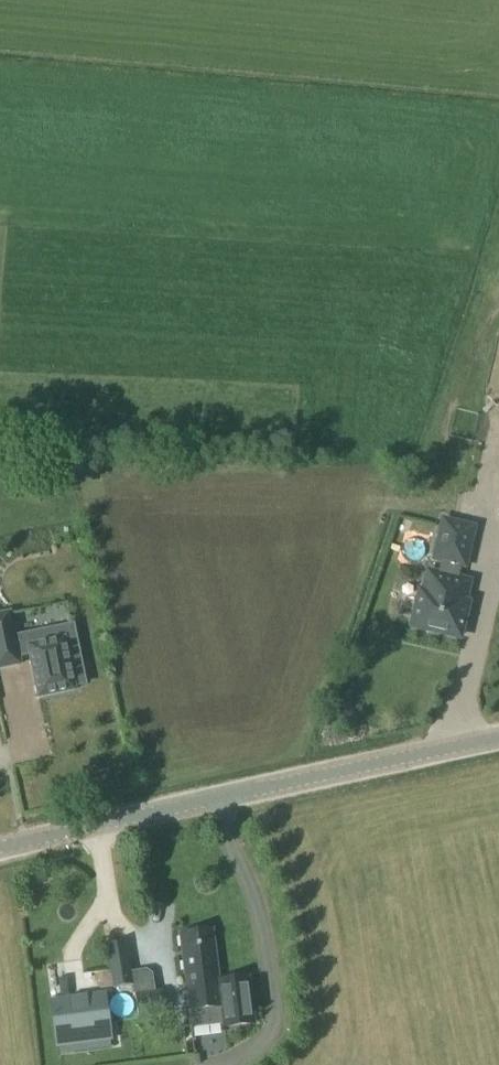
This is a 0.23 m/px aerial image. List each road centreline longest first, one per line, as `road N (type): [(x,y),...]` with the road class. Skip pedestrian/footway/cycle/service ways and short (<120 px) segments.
road 1 (tertiary): [(0,848),(498,740)]

